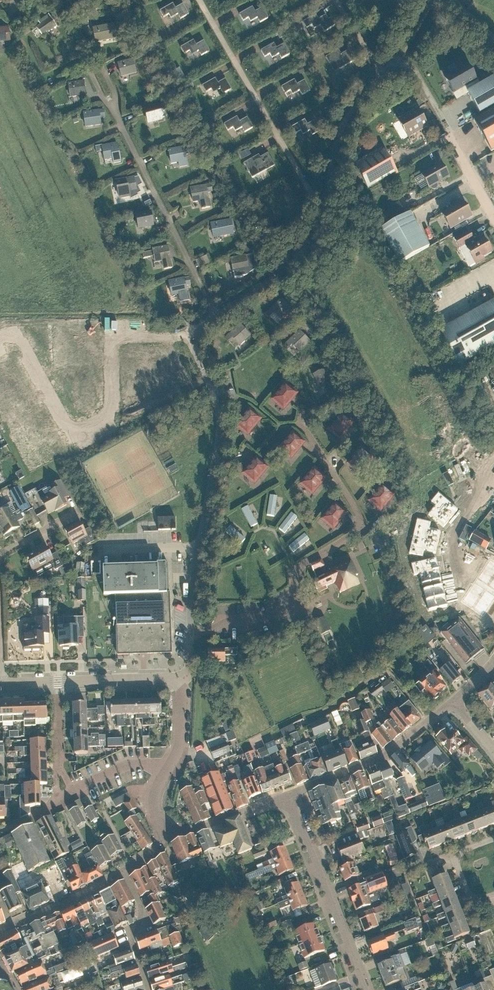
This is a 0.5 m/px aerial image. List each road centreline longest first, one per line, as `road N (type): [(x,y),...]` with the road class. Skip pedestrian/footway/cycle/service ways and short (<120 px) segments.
road 1 (track): [(215,315),(114,111),(101,64)]
road 2 (residential): [(183,678),(191,634),(281,612),(303,565),(363,525)]
road 3 (residential): [(364,989),(292,795)]
road 4 (residential): [(493,463),(451,540),(457,605),(493,629)]
road 5 (tertiary): [(292,795),(386,756),(453,700)]
road 6 (residential): [(0,930),(124,871)]
road 7 (tertiary): [(169,840),(292,795)]
road 8 (residential): [(148,989),(132,935),(143,910),(124,871)]
road 9 (tertiary): [(183,678),(57,682)]

